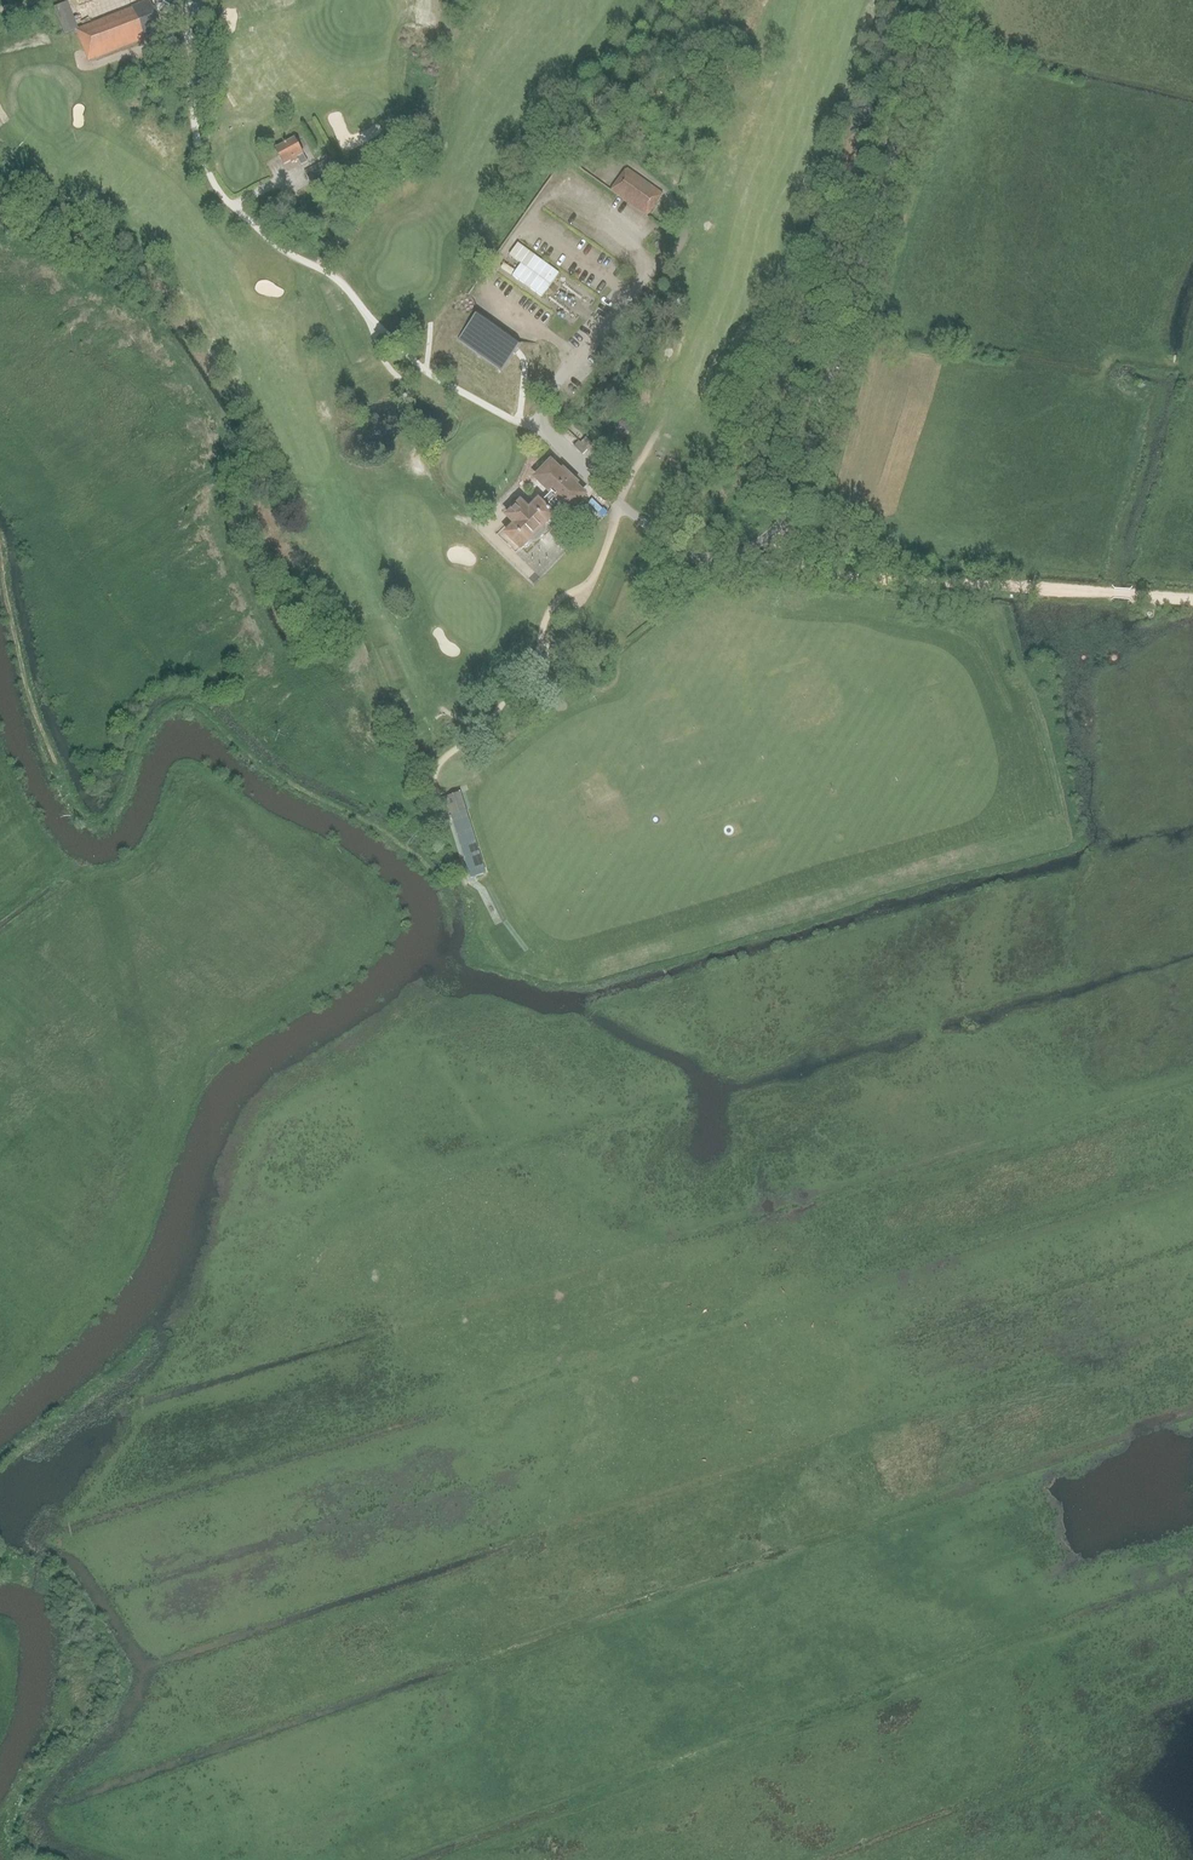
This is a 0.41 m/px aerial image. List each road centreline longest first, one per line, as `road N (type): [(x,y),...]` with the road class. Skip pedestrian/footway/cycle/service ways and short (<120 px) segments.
road 1 (unclassified): [(565,450),(679,547),(732,554),(785,524),(944,0)]
road 2 (track): [(1192,600),(808,570),(789,553),(785,524)]

